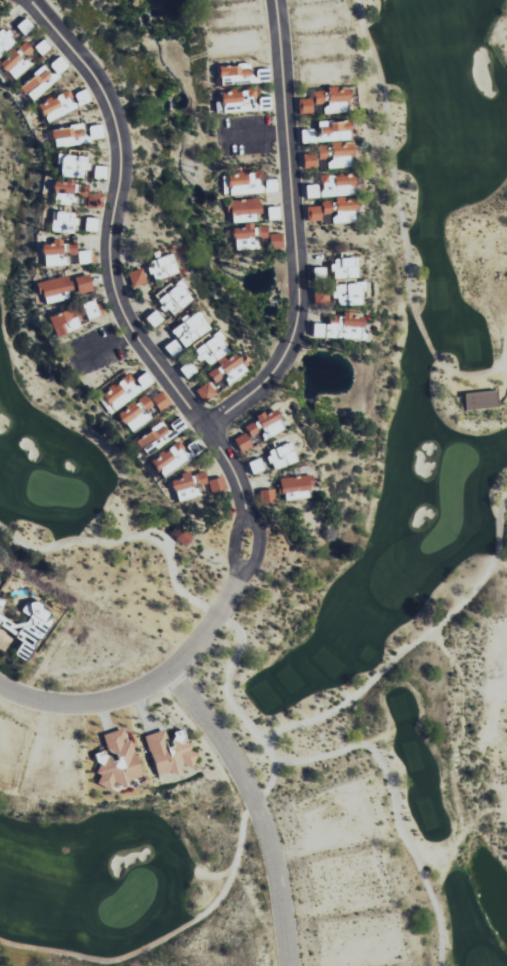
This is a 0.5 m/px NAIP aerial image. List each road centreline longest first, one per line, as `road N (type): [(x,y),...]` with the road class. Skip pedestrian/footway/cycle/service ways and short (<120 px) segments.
road 1 (residential): [(0,689),(55,705),(88,704),(156,682),(217,620),(246,548),(246,508),(234,470),(124,316),(109,270),(115,123),(97,78),(30,0)]
road 2 (residential): [(202,425),(259,385),(289,349),(300,292),(275,0)]
road 3 (residential): [(175,668),(240,762),(270,836),(291,965)]

